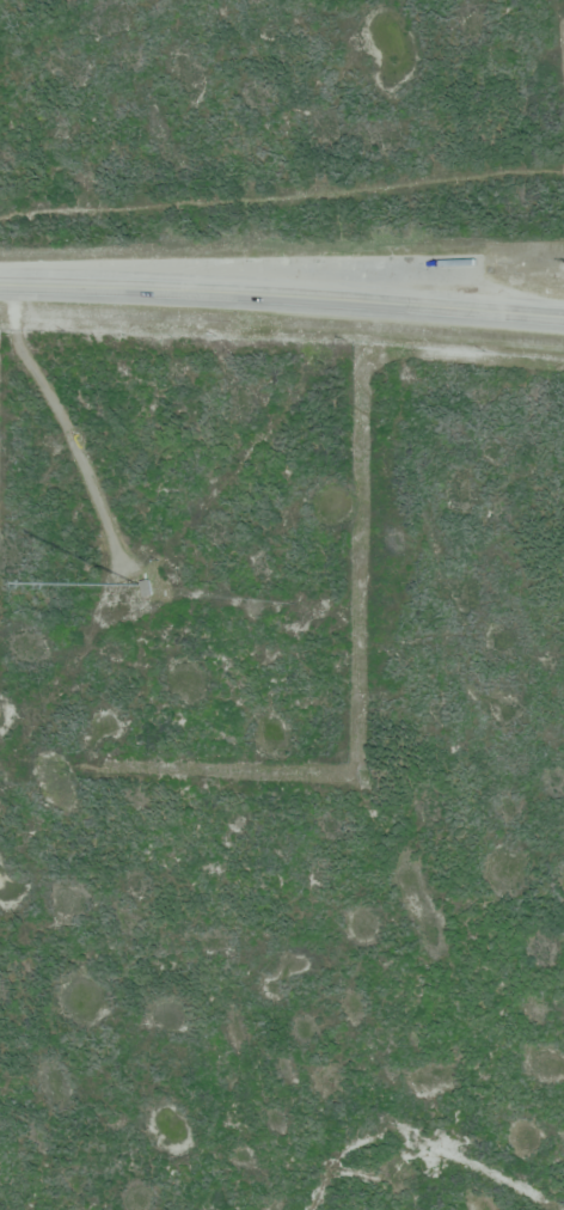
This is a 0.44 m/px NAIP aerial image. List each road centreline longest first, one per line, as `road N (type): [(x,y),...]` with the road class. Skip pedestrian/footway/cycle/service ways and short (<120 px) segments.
road 1 (tertiary): [(563,315),(198,286),(0,282)]

